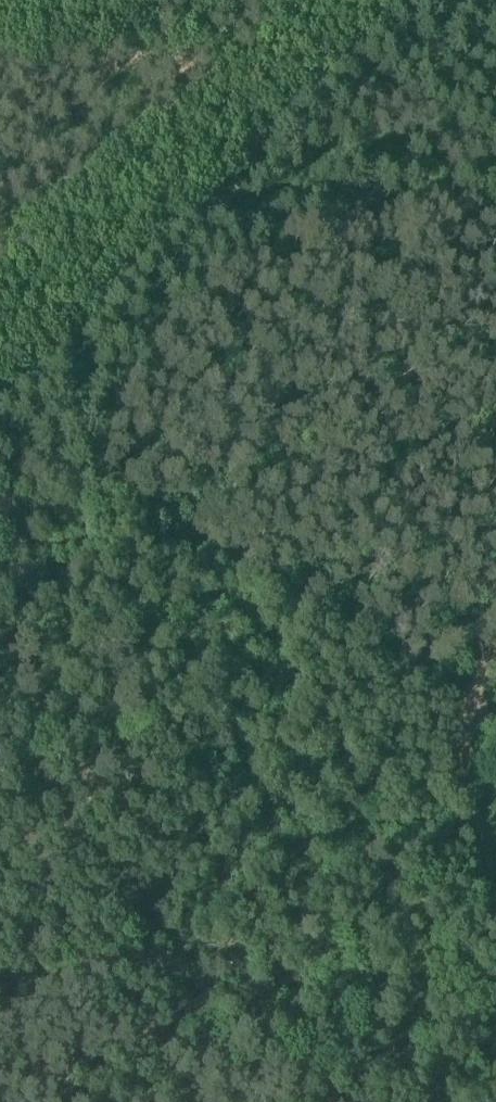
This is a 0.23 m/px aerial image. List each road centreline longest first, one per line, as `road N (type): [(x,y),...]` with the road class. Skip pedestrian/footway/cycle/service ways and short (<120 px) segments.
road 1 (track): [(0,403),(406,0)]
road 2 (track): [(495,665),(473,714),(495,855)]

